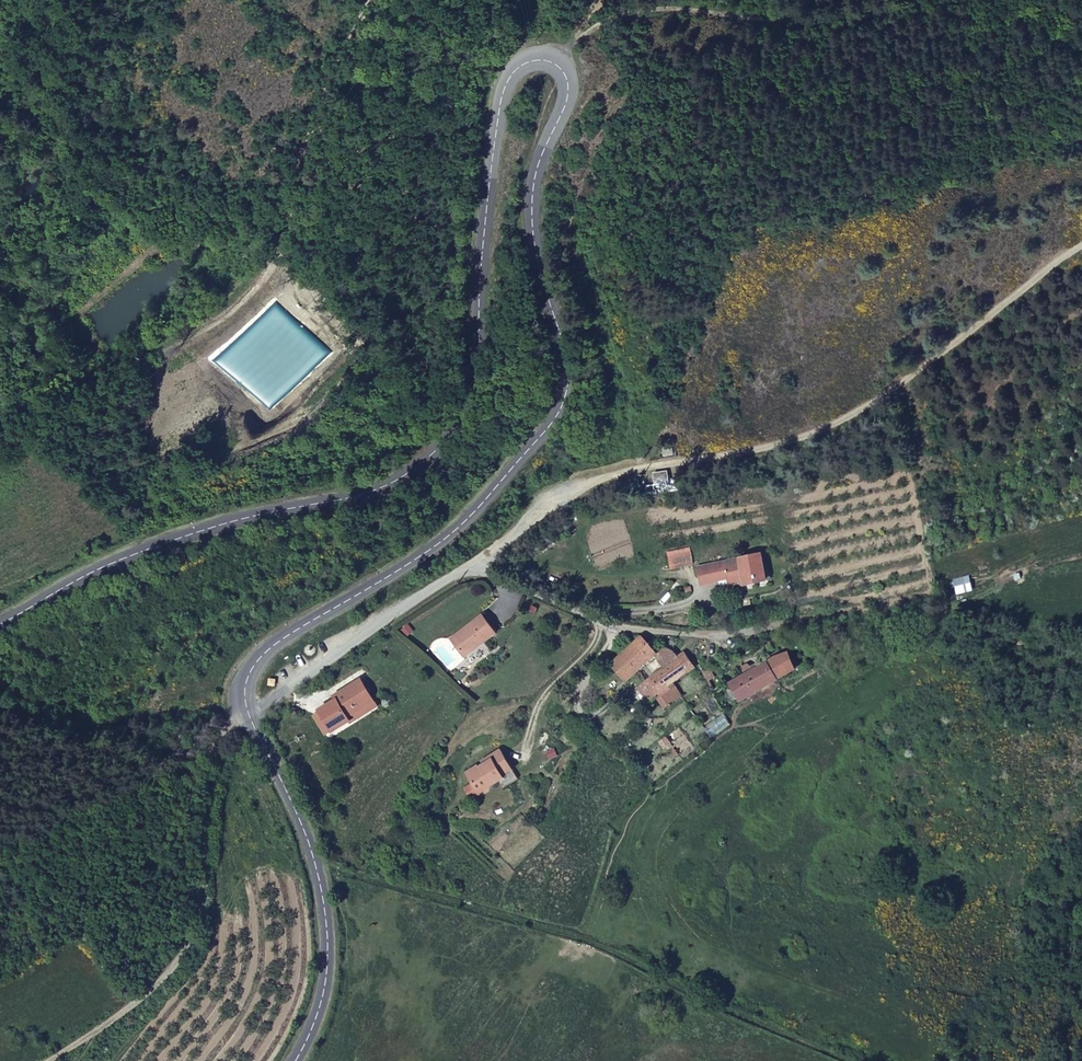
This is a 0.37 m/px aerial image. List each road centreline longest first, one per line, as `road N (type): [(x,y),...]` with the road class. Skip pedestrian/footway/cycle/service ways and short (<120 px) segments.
road 1 (secondary): [(248,714),(245,683),(259,661),(450,536),(564,405),(567,356),(533,221),(536,172),(567,95),(554,64),(519,66),(501,100),(474,401),(438,451),(357,496),(279,509),(155,546),(0,625)]
road 2 (track): [(843,1060),(584,939),(316,868)]
road 3 (track): [(691,461),(839,423),(1081,250)]
road 4 (track): [(51,1060),(133,1006),(181,957),(195,907),(204,757),(248,714)]
road 5 (track): [(554,64),(575,38),(621,12),(719,5),(797,17),(906,0)]
road 6 (secondary): [(293,1060),(323,1001),(331,954),(325,909),(302,824),(248,714)]
road 7 (residential): [(477,563),(614,626),(718,635),(769,627)]
road 8 (unclassified): [(248,714),(477,563)]
road 9 (unclassified): [(477,563),(577,488),(691,461)]

